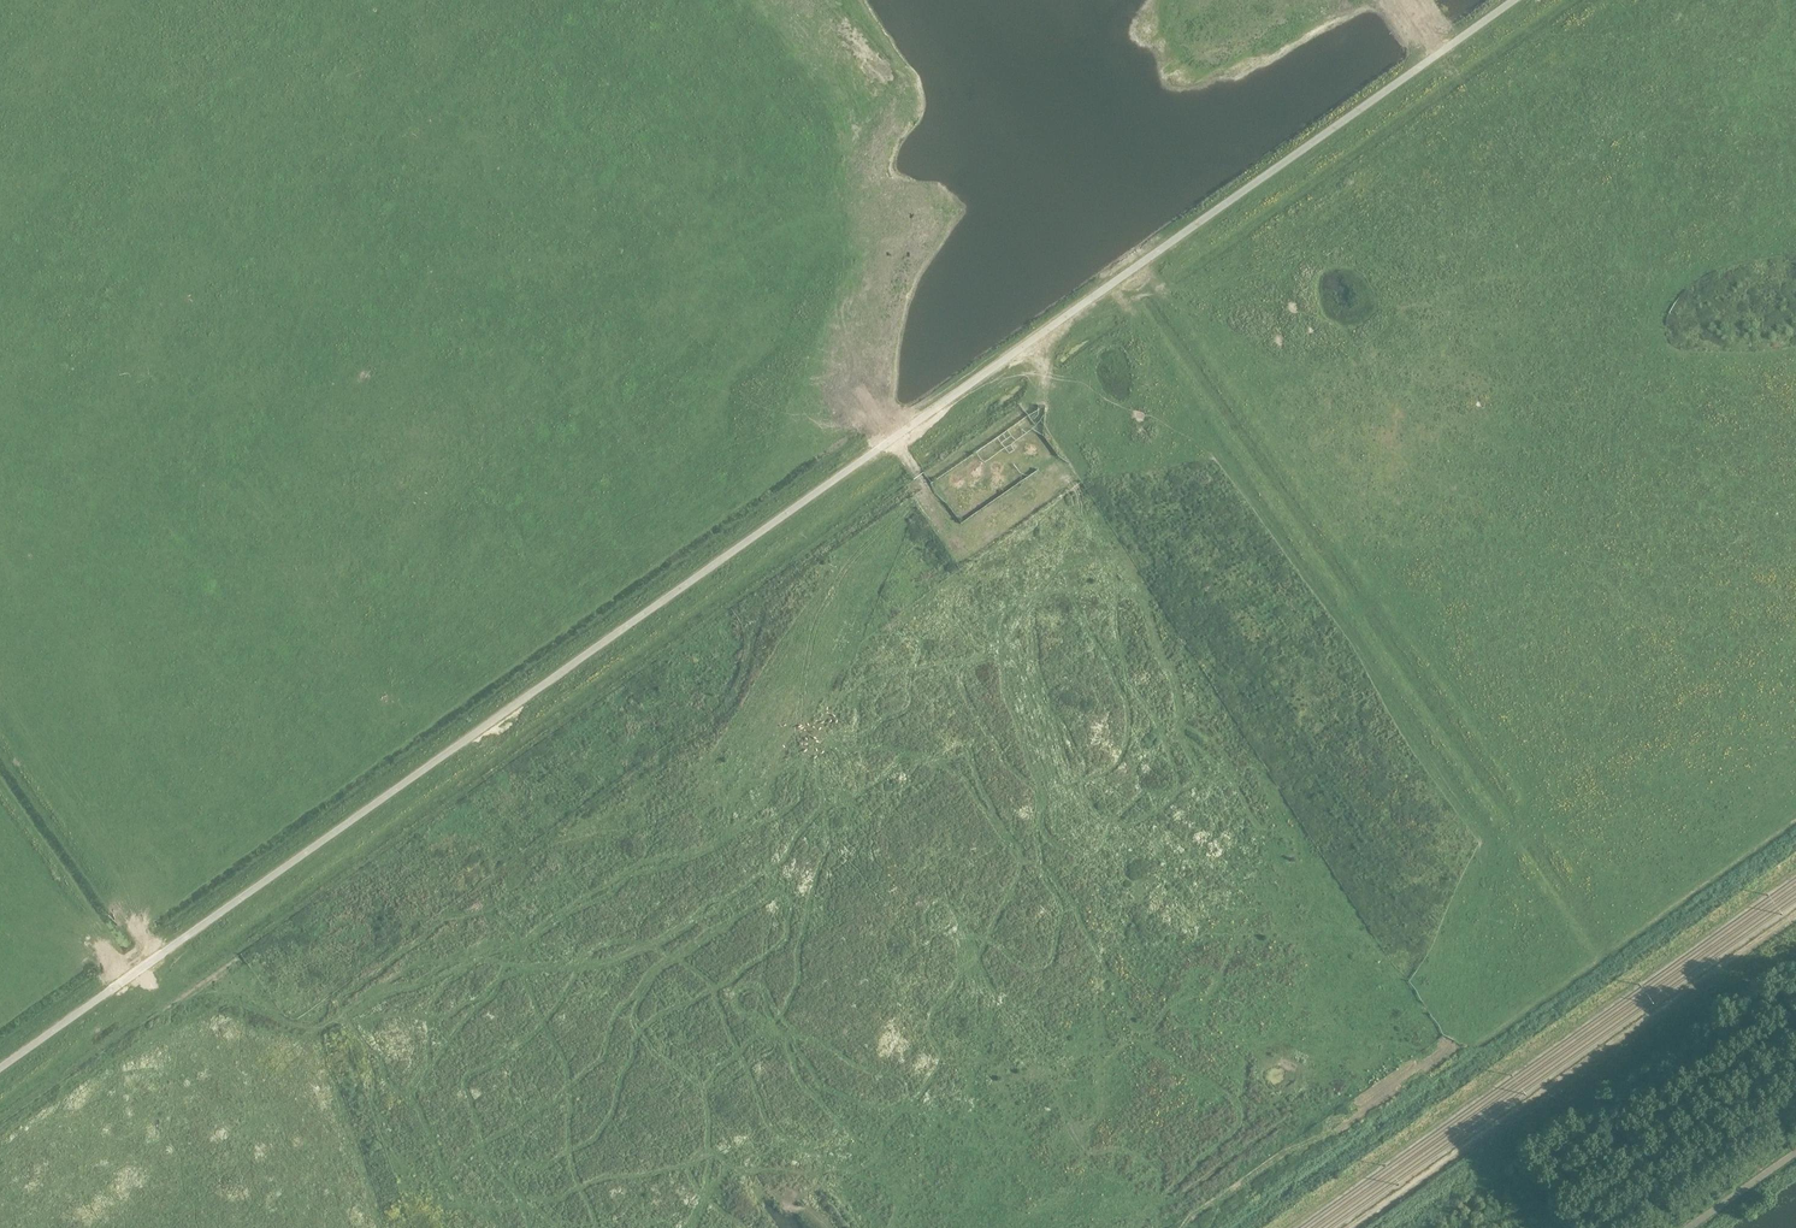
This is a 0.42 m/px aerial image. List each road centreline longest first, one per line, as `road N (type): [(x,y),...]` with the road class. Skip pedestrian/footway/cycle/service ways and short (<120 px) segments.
road 1 (track): [(0,1070),(1515,0)]
road 2 (track): [(1355,1227),(1795,921)]

